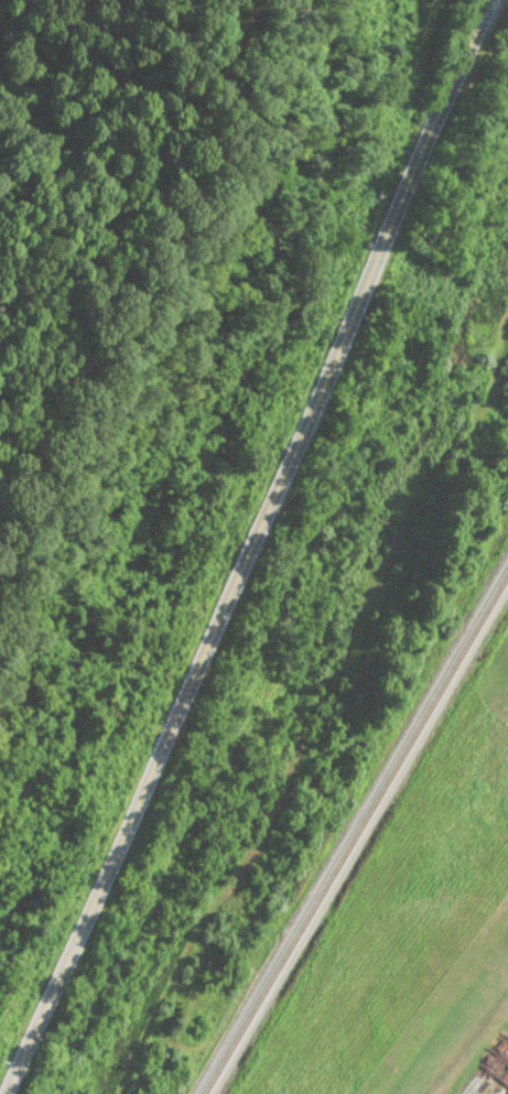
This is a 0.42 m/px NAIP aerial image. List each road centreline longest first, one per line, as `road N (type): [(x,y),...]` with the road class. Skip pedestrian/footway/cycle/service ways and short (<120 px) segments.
road 1 (secondary): [(0,1090),(469,0)]

